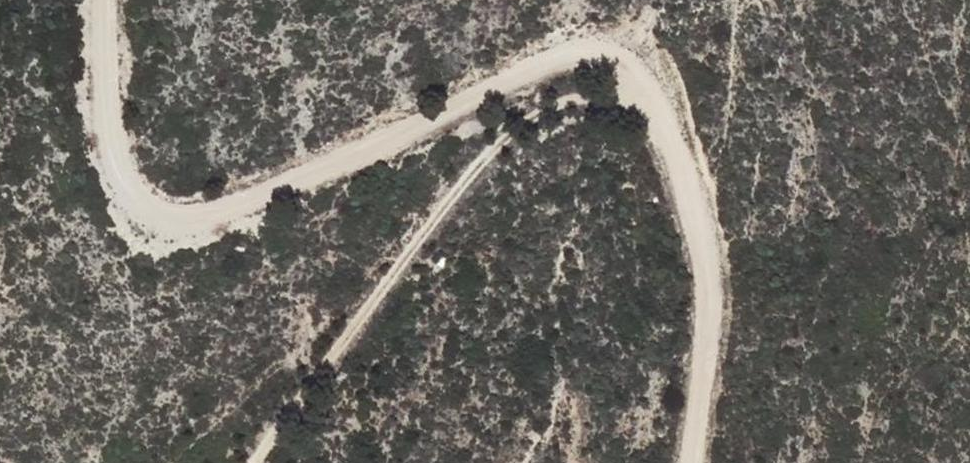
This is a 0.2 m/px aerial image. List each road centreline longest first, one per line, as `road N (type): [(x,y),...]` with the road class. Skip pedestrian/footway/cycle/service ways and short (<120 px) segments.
road 1 (track): [(103,0),(113,150),(158,215),(197,221),(344,162),(515,74),(597,54),(638,101),(688,184),(715,283),(698,462)]
road 2 (track): [(263,462),(313,375),(549,108),(638,101)]

